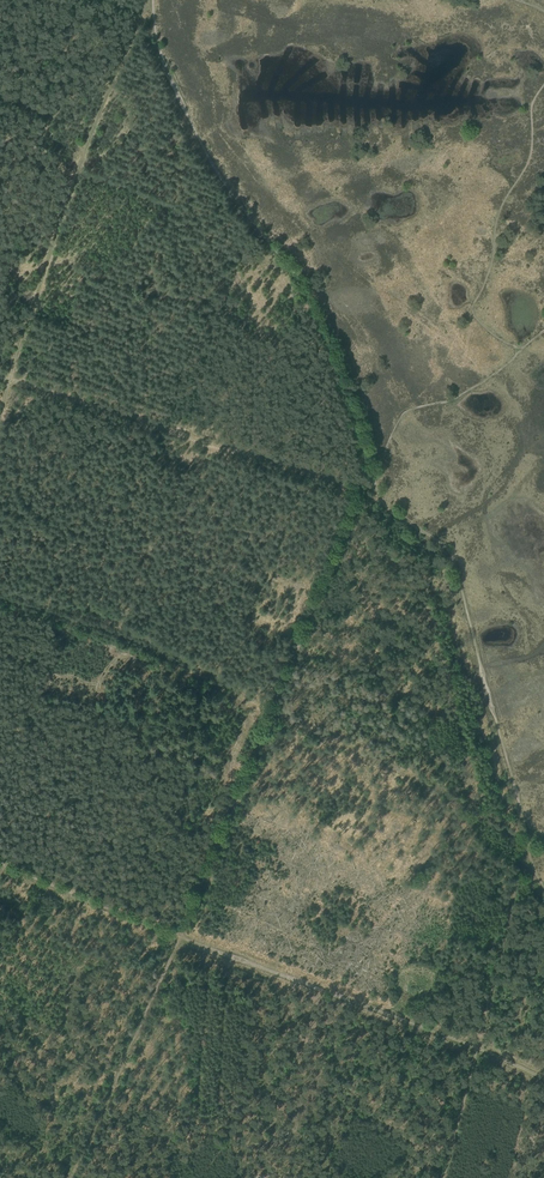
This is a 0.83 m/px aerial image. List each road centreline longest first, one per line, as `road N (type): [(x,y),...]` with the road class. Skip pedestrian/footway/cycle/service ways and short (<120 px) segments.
road 1 (track): [(149,0),(165,71),(193,137),(310,306),(375,482)]
road 2 (track): [(523,829),(450,551),(398,518),(375,482)]
road 3 (track): [(440,1177),(524,840)]
road 4 (track): [(177,939),(472,1048)]
road 5 (track): [(177,939),(68,1177)]
road 6 (track): [(268,714),(177,939)]
road 7 (track): [(360,493),(268,714)]
road 8 (track): [(147,7),(88,134)]

